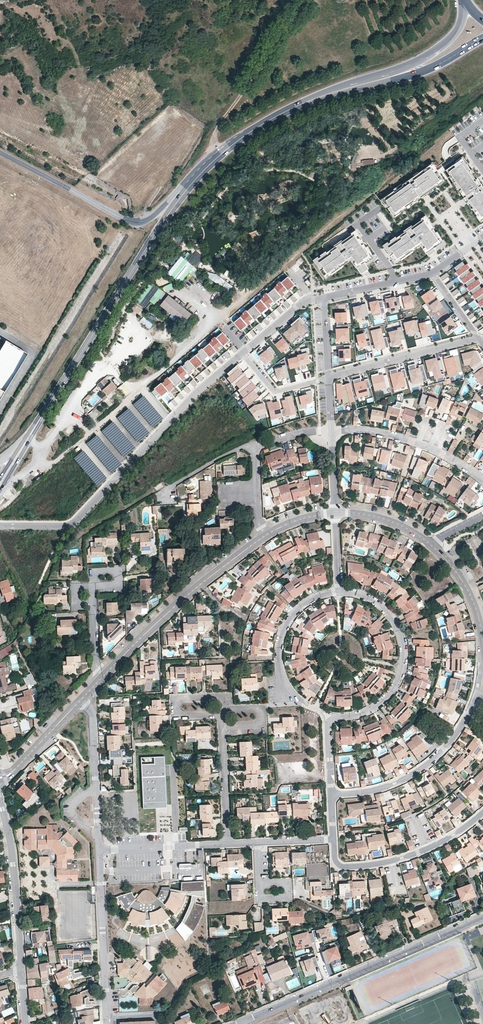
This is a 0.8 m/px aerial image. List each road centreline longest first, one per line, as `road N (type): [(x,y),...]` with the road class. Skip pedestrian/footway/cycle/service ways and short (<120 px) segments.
road 1 (track): [(37,459),(46,466),(72,449),(218,319),(433,148)]
road 2 (primary): [(29,438),(171,211),(221,154),(269,121)]
road 3 (residential): [(0,525),(76,522),(243,353)]
road 4 (residential): [(331,796),(328,722),(386,699),(405,657),(401,633),(378,603),(339,591)]
road 5 (residential): [(234,1023),(482,918)]
road 6 (primary): [(466,2),(454,36),(409,67),(310,97),(269,121)]
road 7 (primary): [(269,121),(418,74),(482,38)]
road 8 (residential): [(102,677),(264,537)]
road 9 (residential): [(331,796),(395,784),(425,766),(452,741),(476,697)]
road 10 (residential): [(107,1023),(99,851)]
road 11 (residential): [(21,969),(0,801)]
road 12 (residential): [(482,479),(407,441),(331,430)]
road 13 (residential): [(329,377),(481,341)]
road 14 (residential): [(82,698),(92,715),(99,851)]
road 15 (residential): [(338,865),(402,858),(482,814)]
road 16 (residential): [(339,591),(310,602),(284,632),(283,679),(306,705)]
road 17 (residential): [(99,851),(226,844)]
road 18 (residential): [(222,716),(177,717),(173,703),(216,697),(223,710)]

